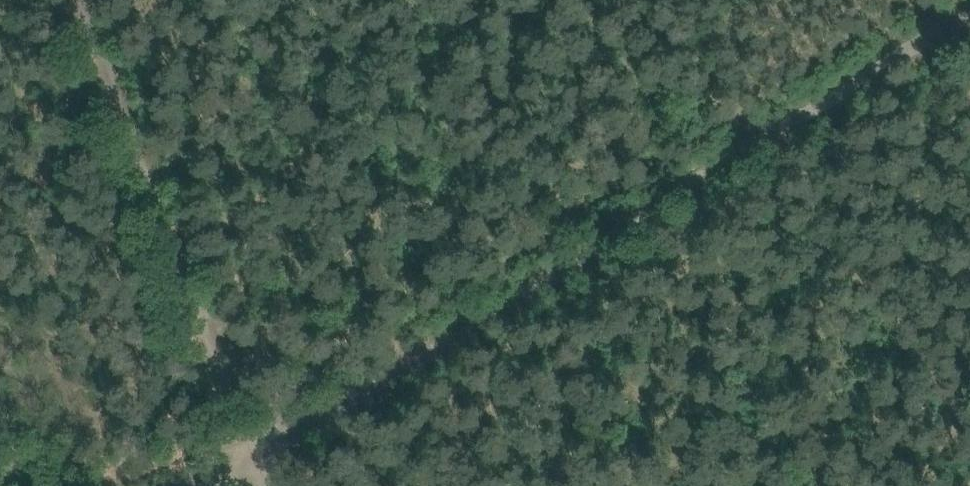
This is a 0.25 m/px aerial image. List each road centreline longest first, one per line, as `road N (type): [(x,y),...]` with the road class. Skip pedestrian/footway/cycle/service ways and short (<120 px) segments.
road 1 (track): [(197,485),(250,461),(969,12)]
road 2 (track): [(261,485),(82,0)]

